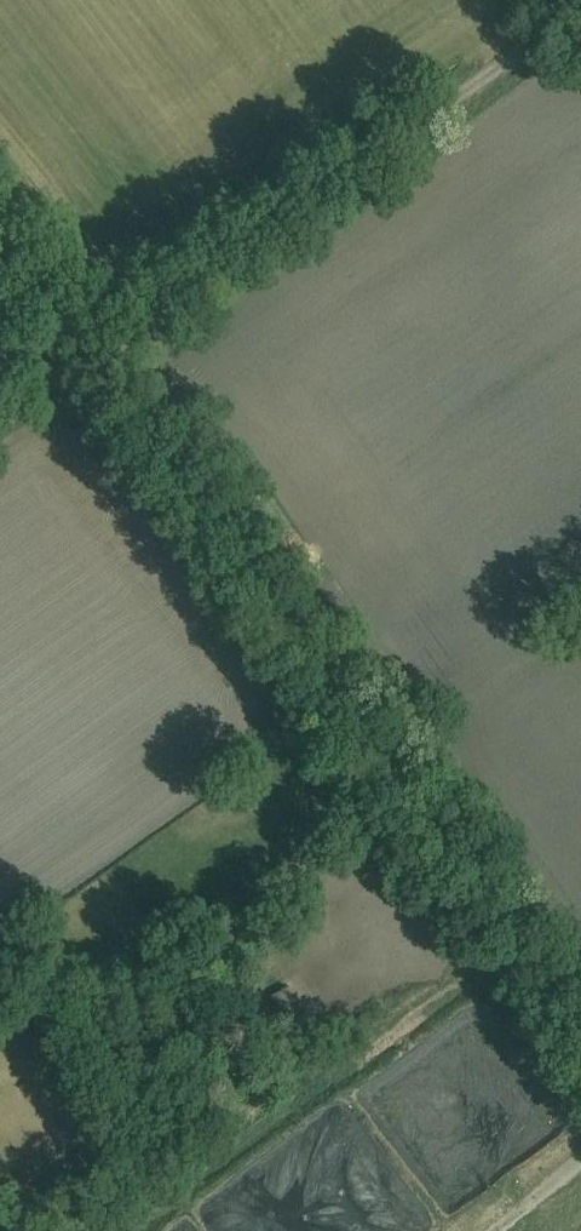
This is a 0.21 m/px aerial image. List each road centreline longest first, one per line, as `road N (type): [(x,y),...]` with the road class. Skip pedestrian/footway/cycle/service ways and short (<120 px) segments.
road 1 (unclassified): [(580,1021),(0,249)]
road 2 (track): [(0,420),(580,14)]

